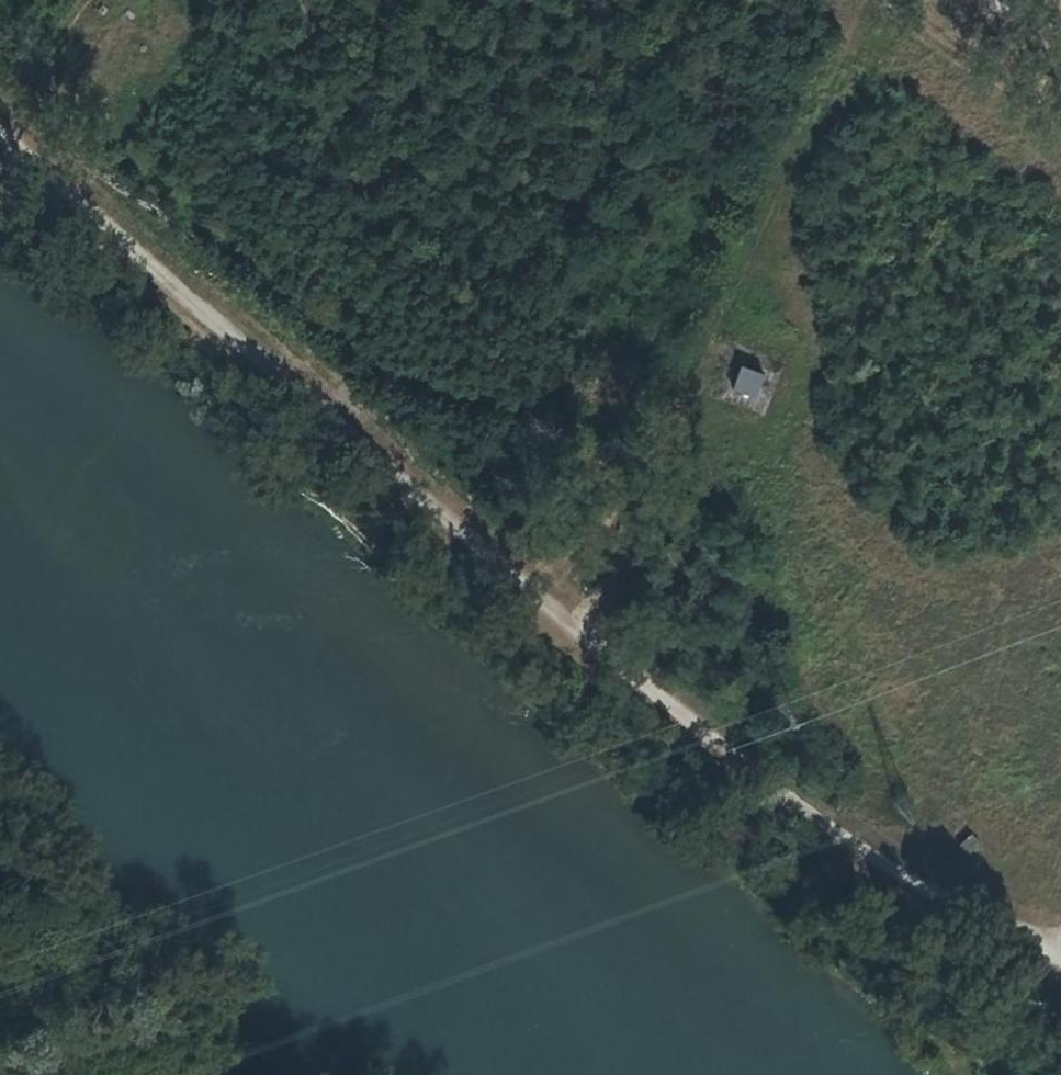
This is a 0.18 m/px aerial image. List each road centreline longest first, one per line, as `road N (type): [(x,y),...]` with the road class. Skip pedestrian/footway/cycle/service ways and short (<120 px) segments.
road 1 (track): [(0,132),(779,794),(863,859),(1060,950)]
road 2 (track): [(0,97),(88,0)]

